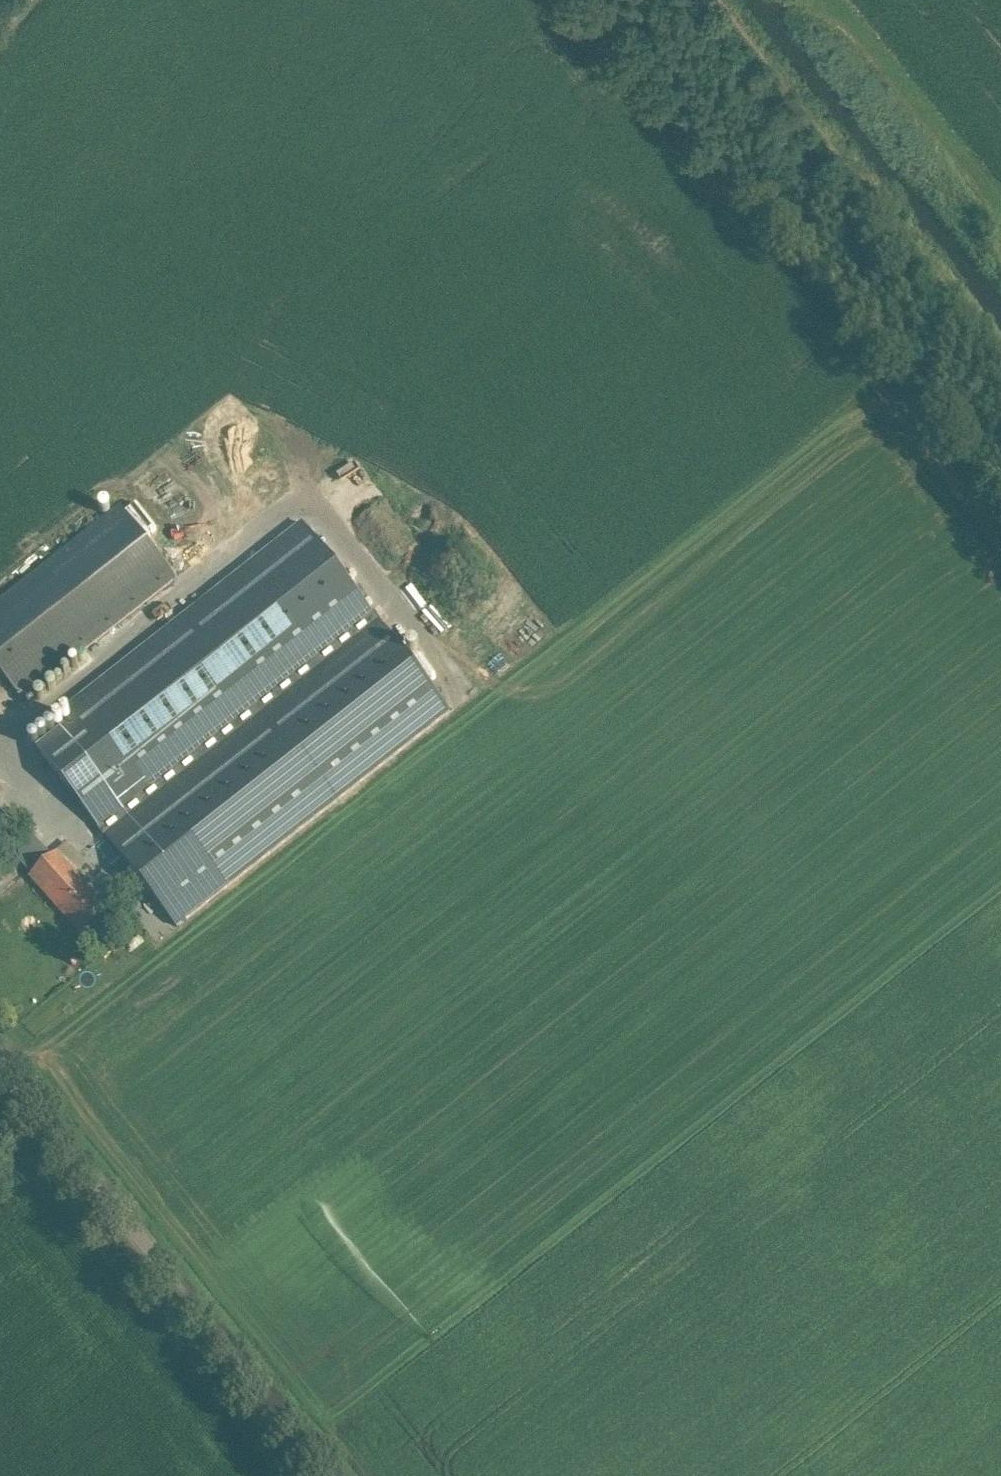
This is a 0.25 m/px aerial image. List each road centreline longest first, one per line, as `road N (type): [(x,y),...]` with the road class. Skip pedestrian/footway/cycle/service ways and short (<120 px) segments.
road 1 (tertiary): [(330,1475),(0,1069)]

